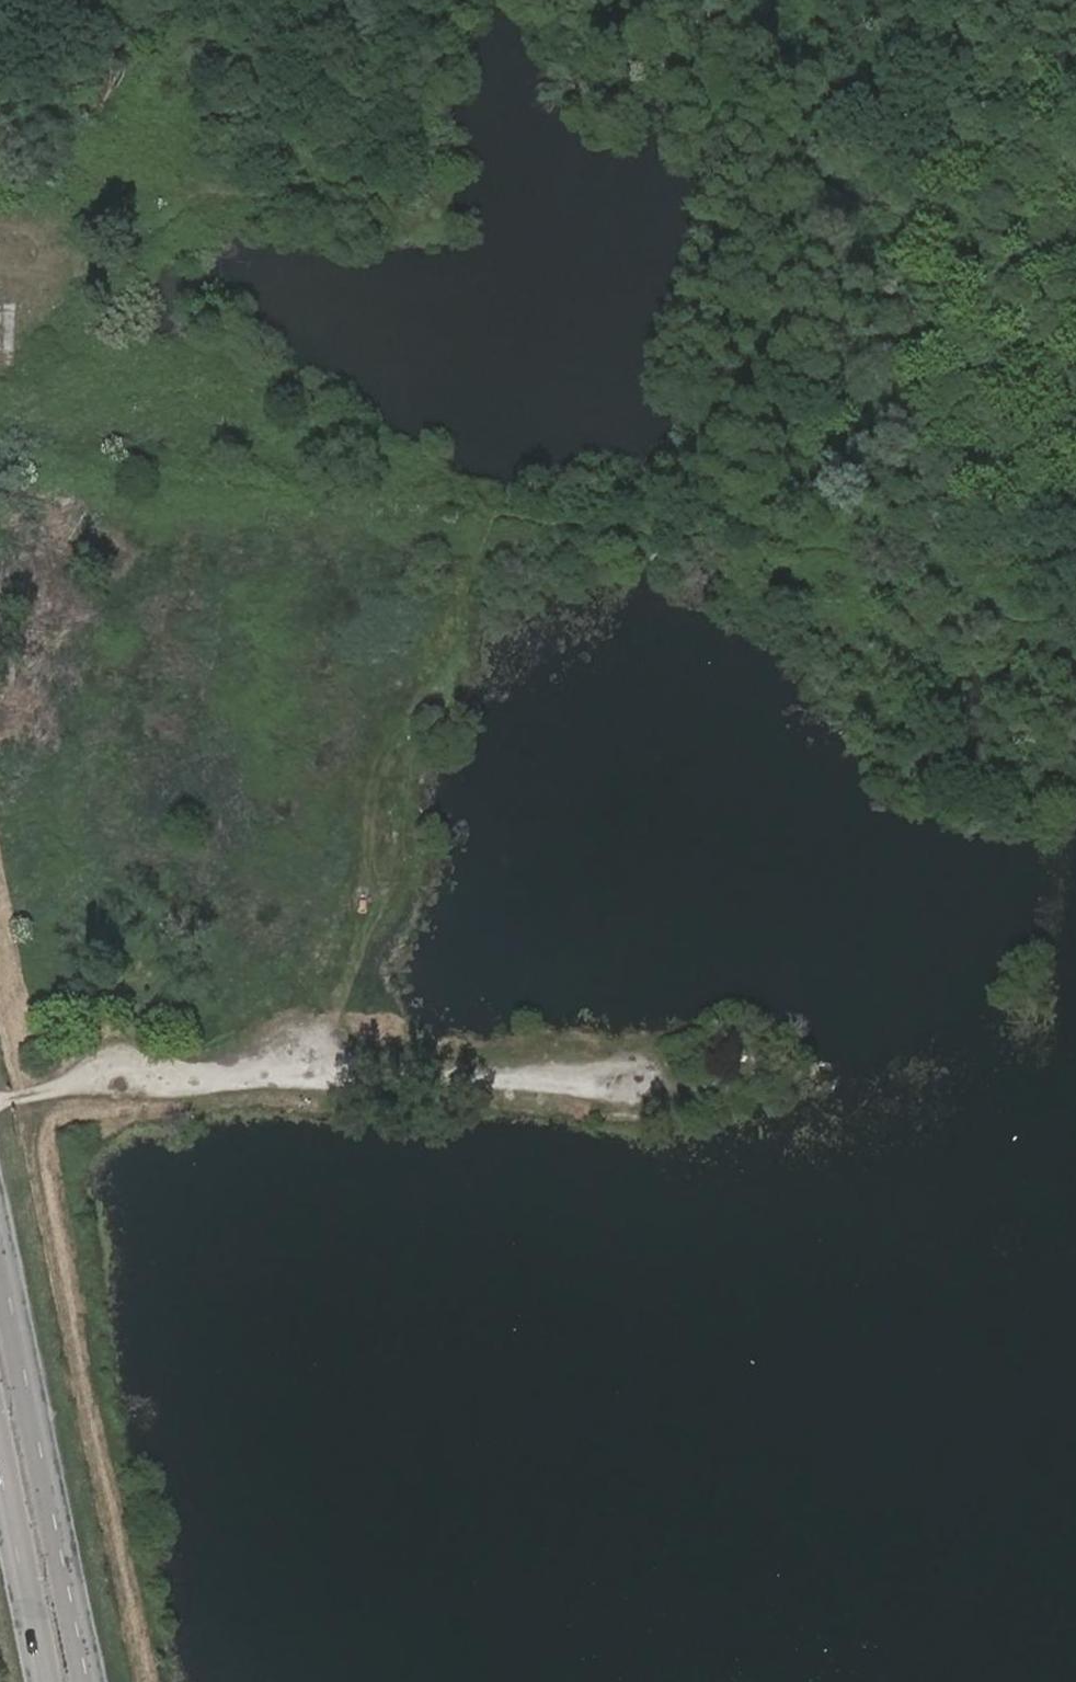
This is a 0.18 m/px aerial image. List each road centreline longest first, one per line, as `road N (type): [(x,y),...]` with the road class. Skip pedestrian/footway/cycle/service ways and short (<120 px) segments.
road 1 (track): [(0,1106),(77,1090),(131,1065),(191,1080),(727,1083)]
road 2 (residential): [(78,1681),(0,1269)]

